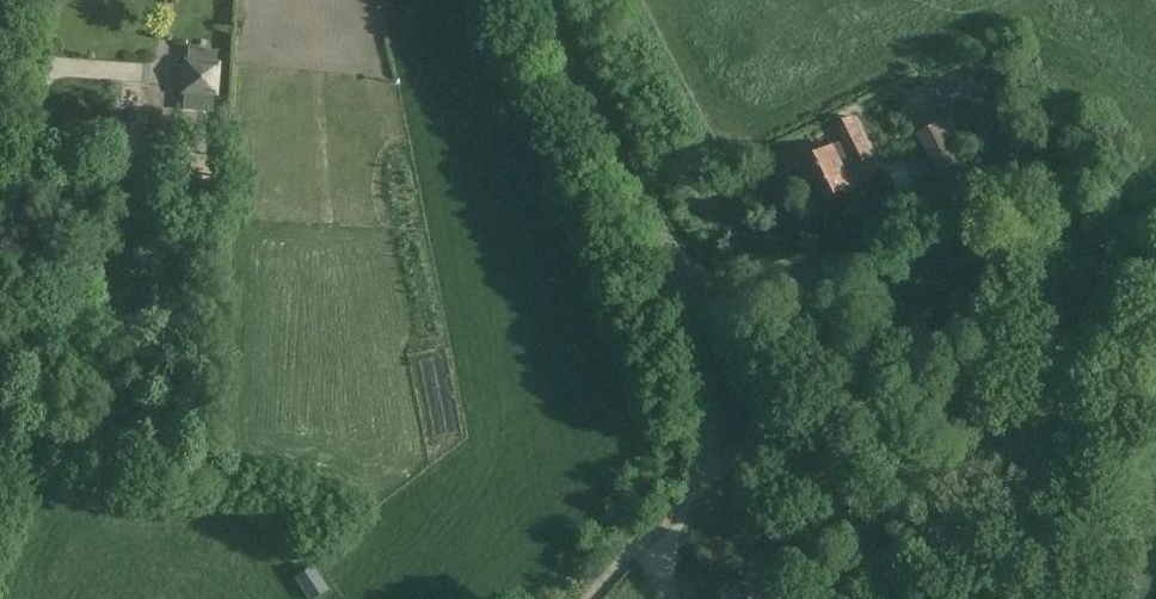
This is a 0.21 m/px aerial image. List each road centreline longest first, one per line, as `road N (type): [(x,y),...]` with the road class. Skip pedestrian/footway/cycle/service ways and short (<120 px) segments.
road 1 (unclassified): [(694,288),(999,253),(1155,208)]
road 2 (unclassified): [(921,598),(741,363),(694,288)]
road 3 (unclassified): [(694,288),(578,89),(545,0)]

